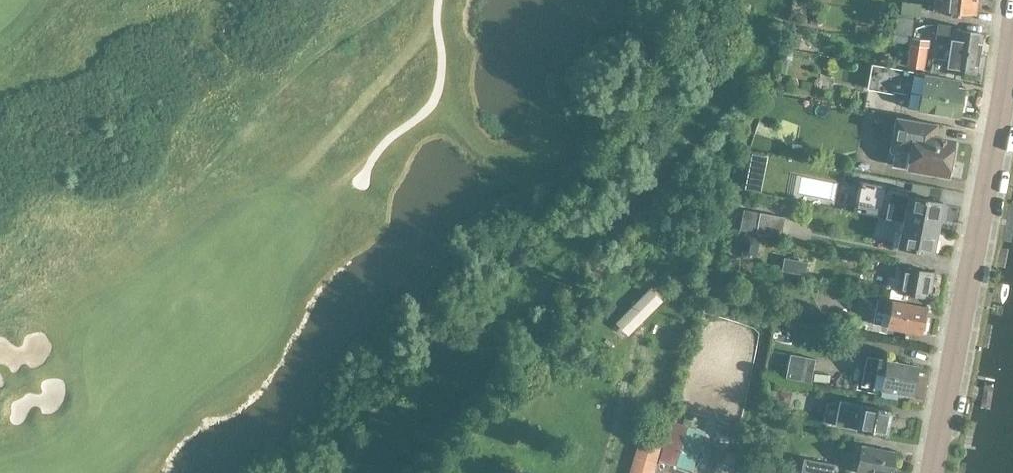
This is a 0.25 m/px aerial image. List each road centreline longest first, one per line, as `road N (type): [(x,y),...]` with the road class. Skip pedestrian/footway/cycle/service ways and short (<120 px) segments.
road 1 (track): [(353,472),(544,250),(589,225),(745,52),(757,0)]
road 2 (tertiary): [(935,472),(1012,34)]

